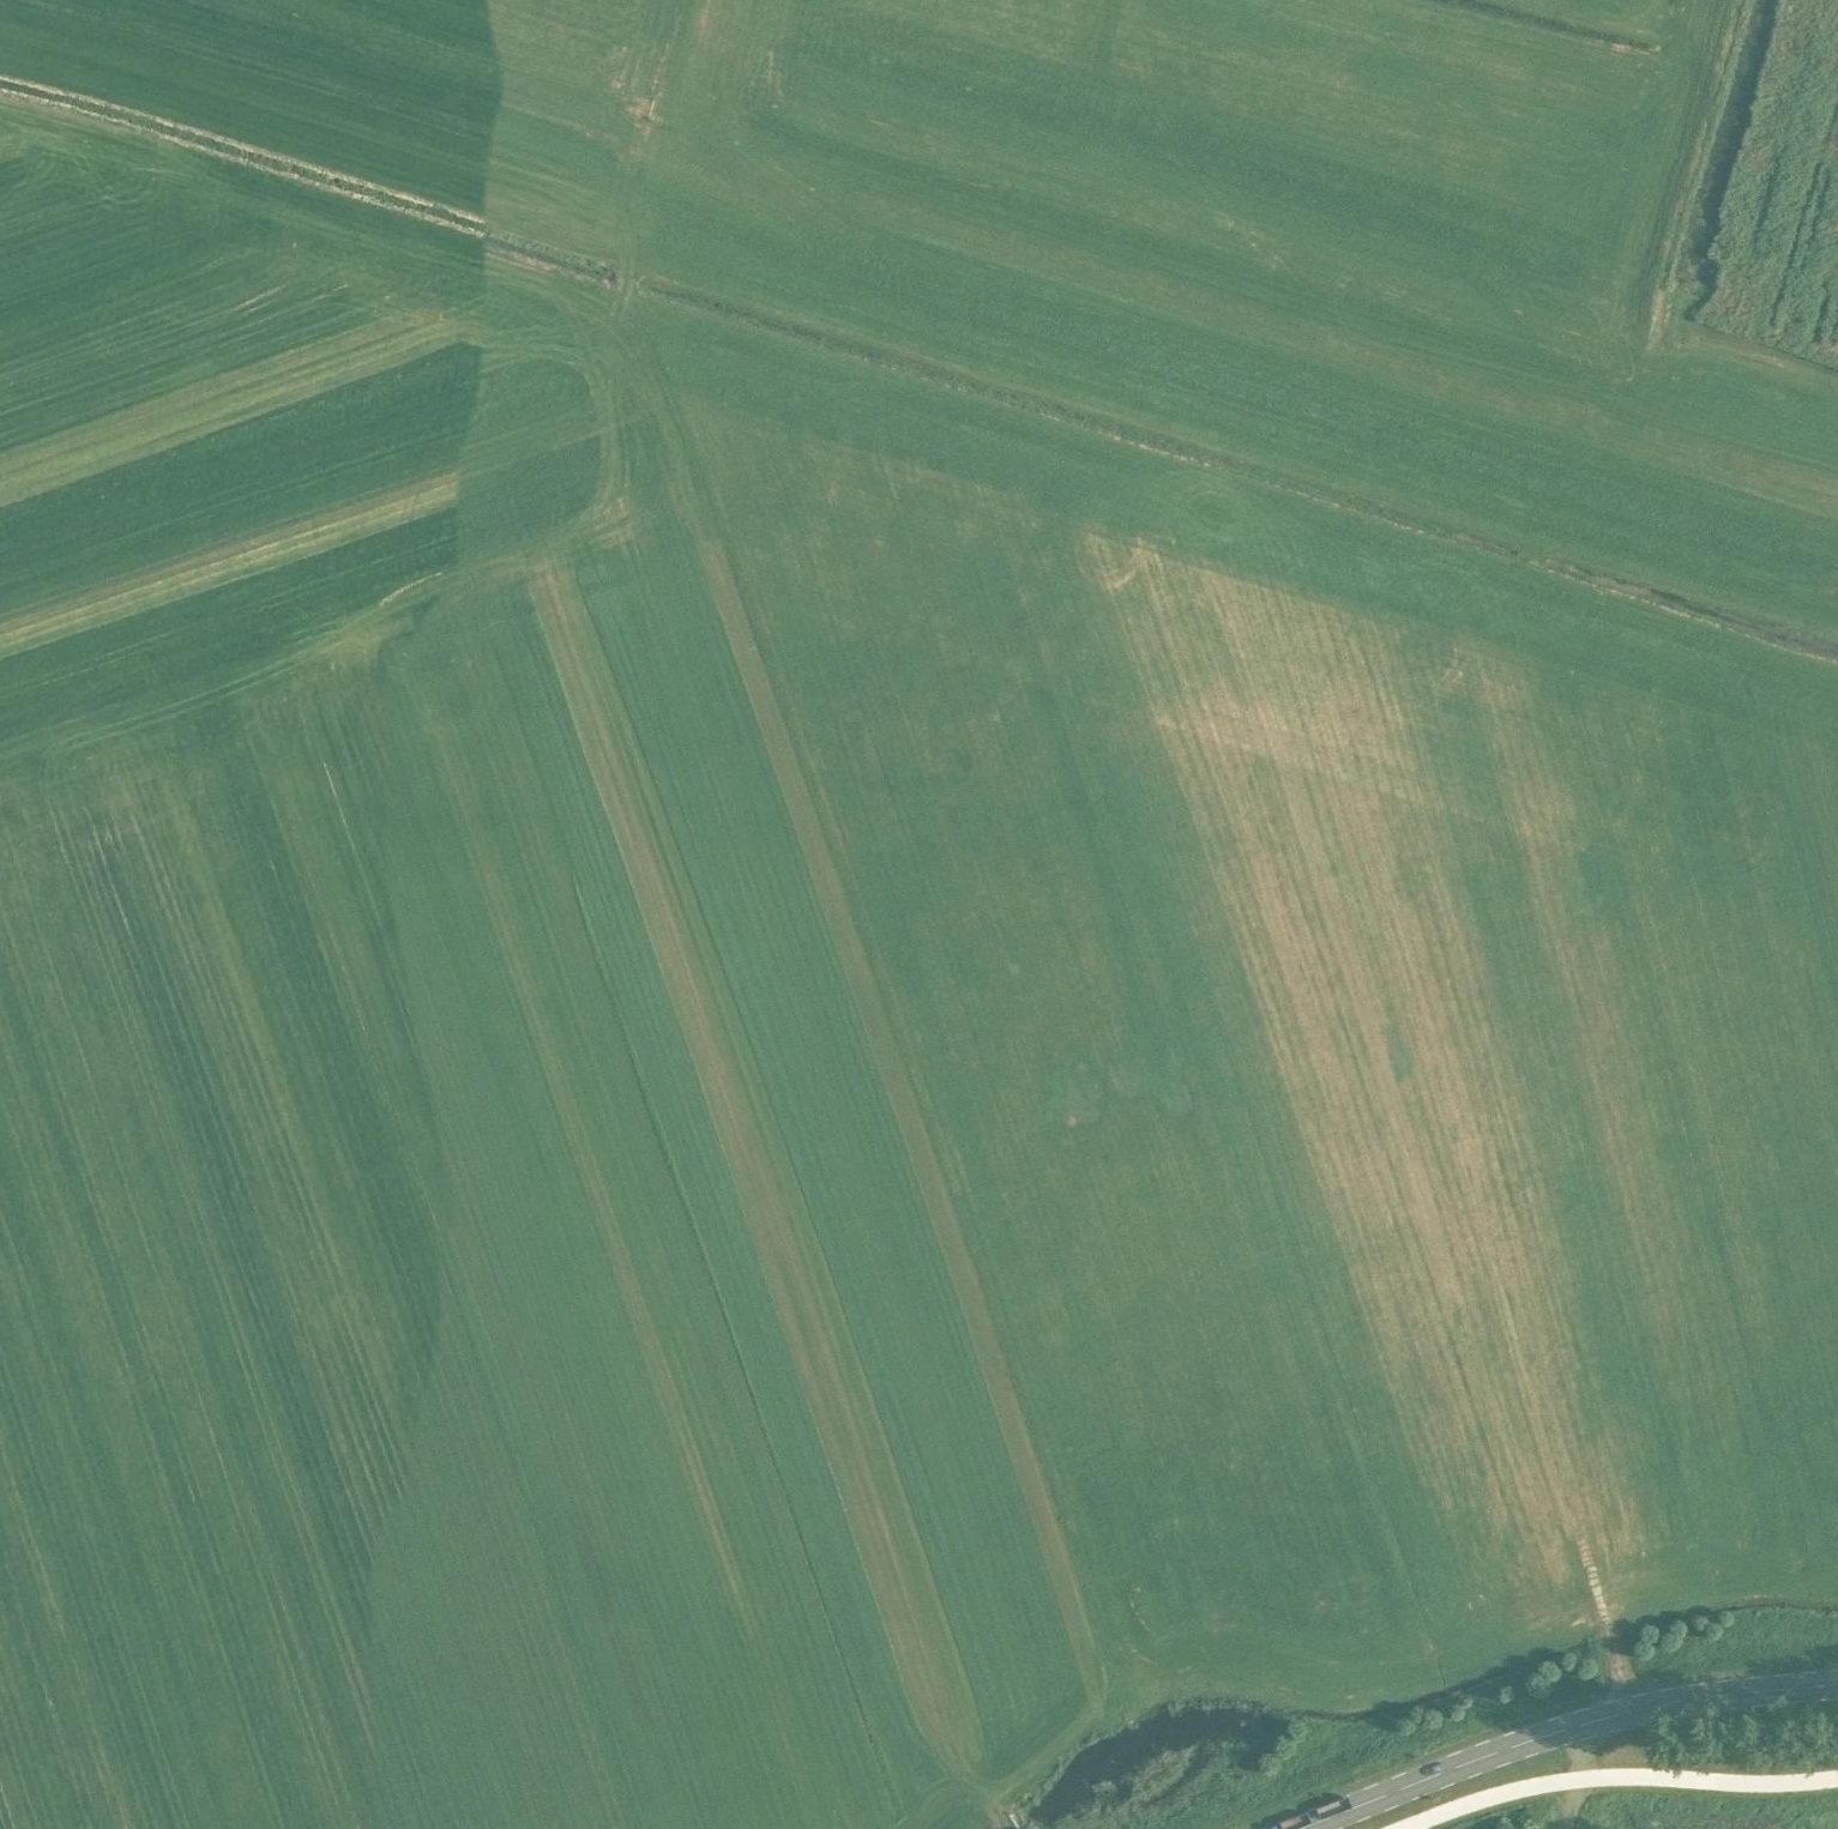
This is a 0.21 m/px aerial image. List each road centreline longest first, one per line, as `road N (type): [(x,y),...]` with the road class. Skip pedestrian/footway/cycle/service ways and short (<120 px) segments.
road 1 (track): [(1837,450),(1621,393),(321,0)]
road 2 (secondary): [(1270,1828),(1591,1711),(1660,1692),(1837,1670)]

